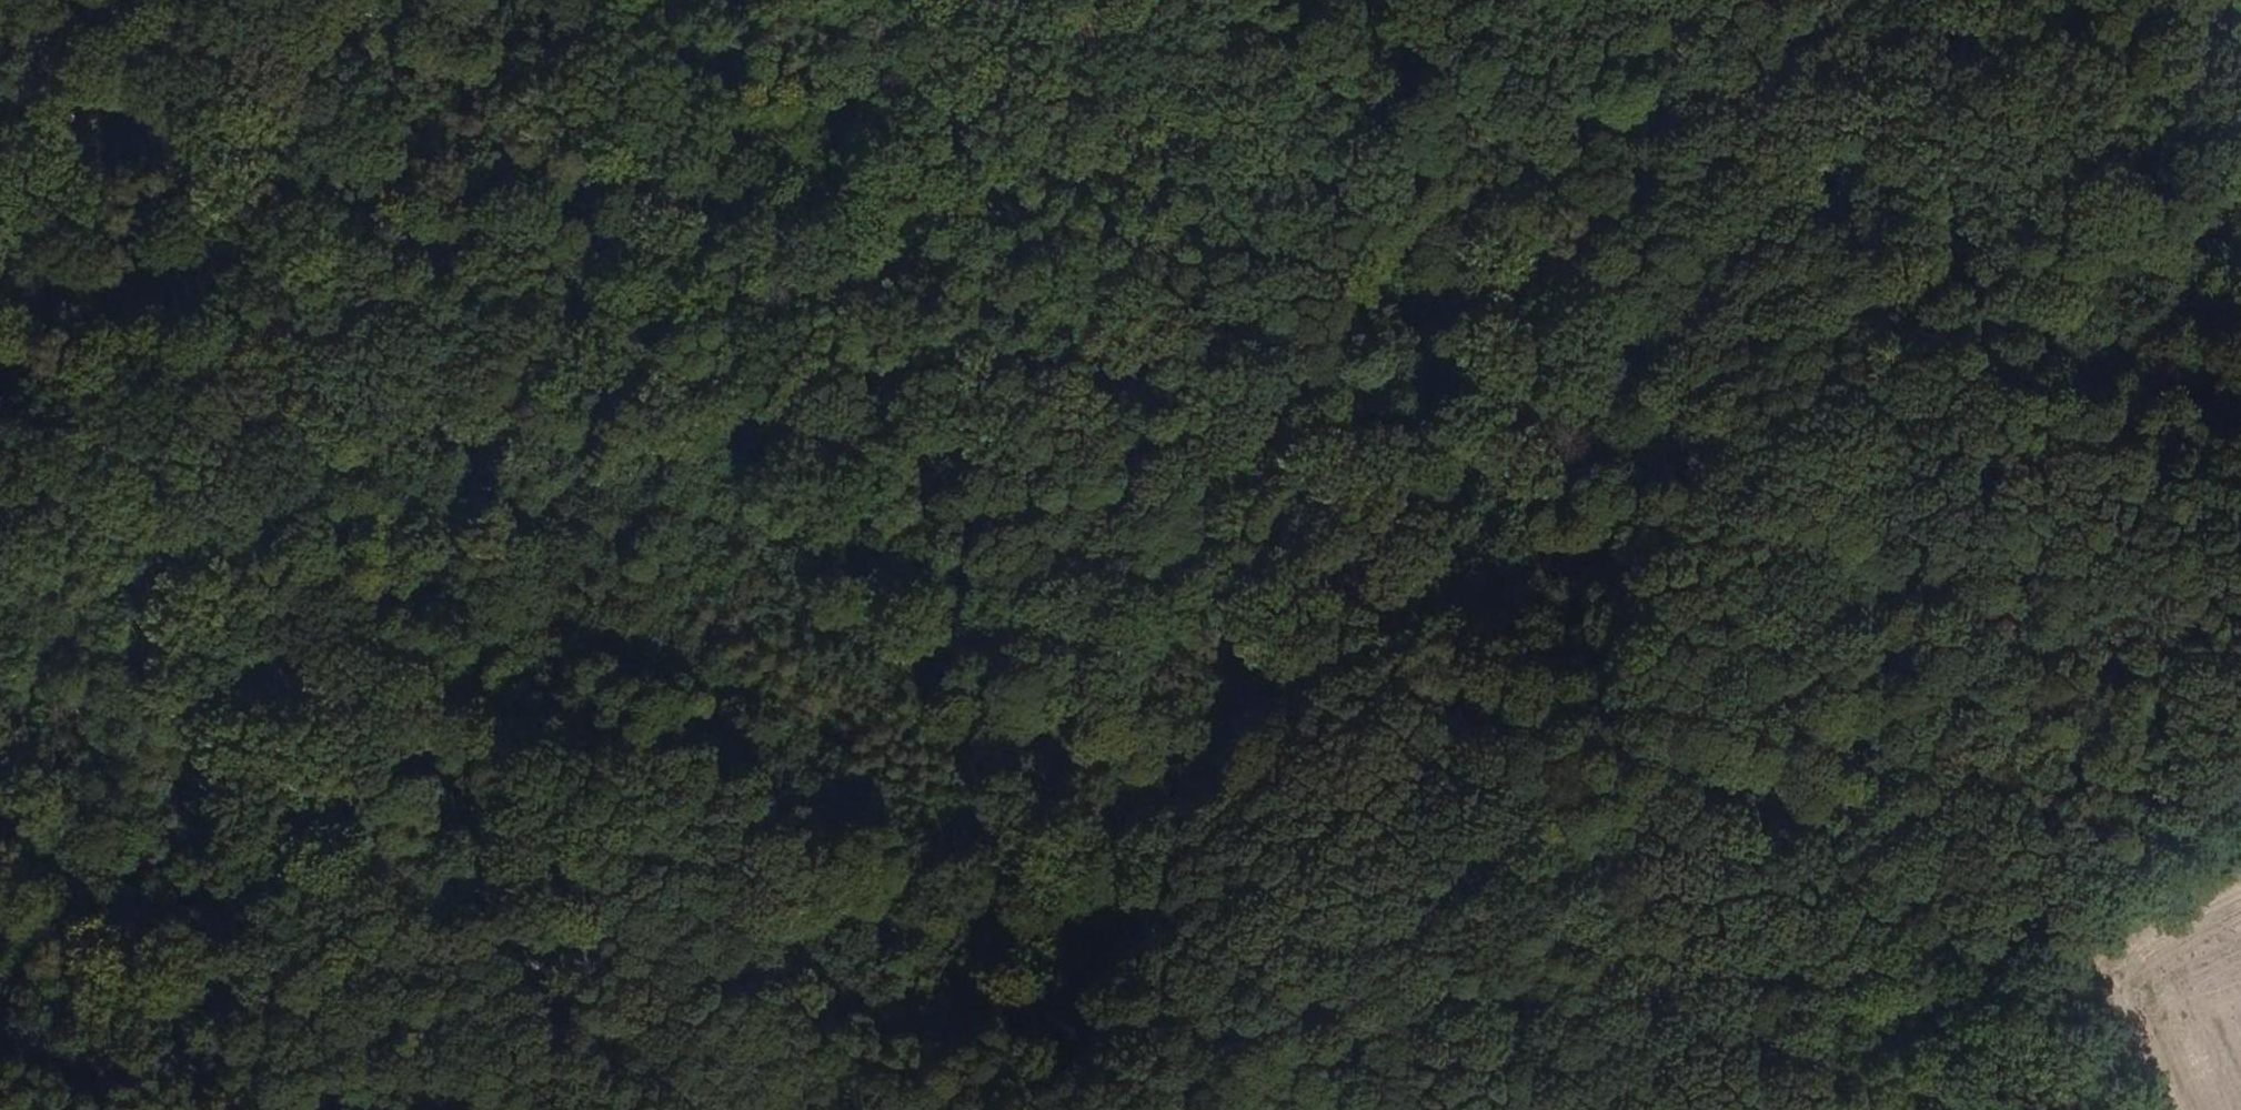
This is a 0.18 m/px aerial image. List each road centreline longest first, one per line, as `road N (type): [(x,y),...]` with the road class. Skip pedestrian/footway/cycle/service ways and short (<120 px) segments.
road 1 (track): [(755,0),(166,1072)]
road 2 (track): [(166,1072),(122,1089),(0,1079)]

